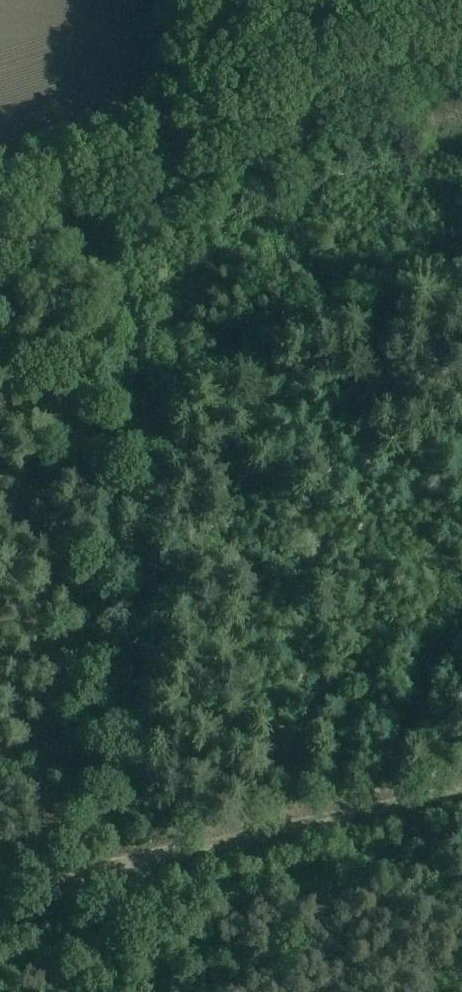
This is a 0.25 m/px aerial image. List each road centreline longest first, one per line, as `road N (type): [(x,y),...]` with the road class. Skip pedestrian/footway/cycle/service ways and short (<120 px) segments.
road 1 (track): [(97,254),(153,412),(155,456),(128,864),(130,991)]
road 2 (tertiary): [(0,214),(461,65)]
road 3 (track): [(0,917),(128,864),(461,785)]

